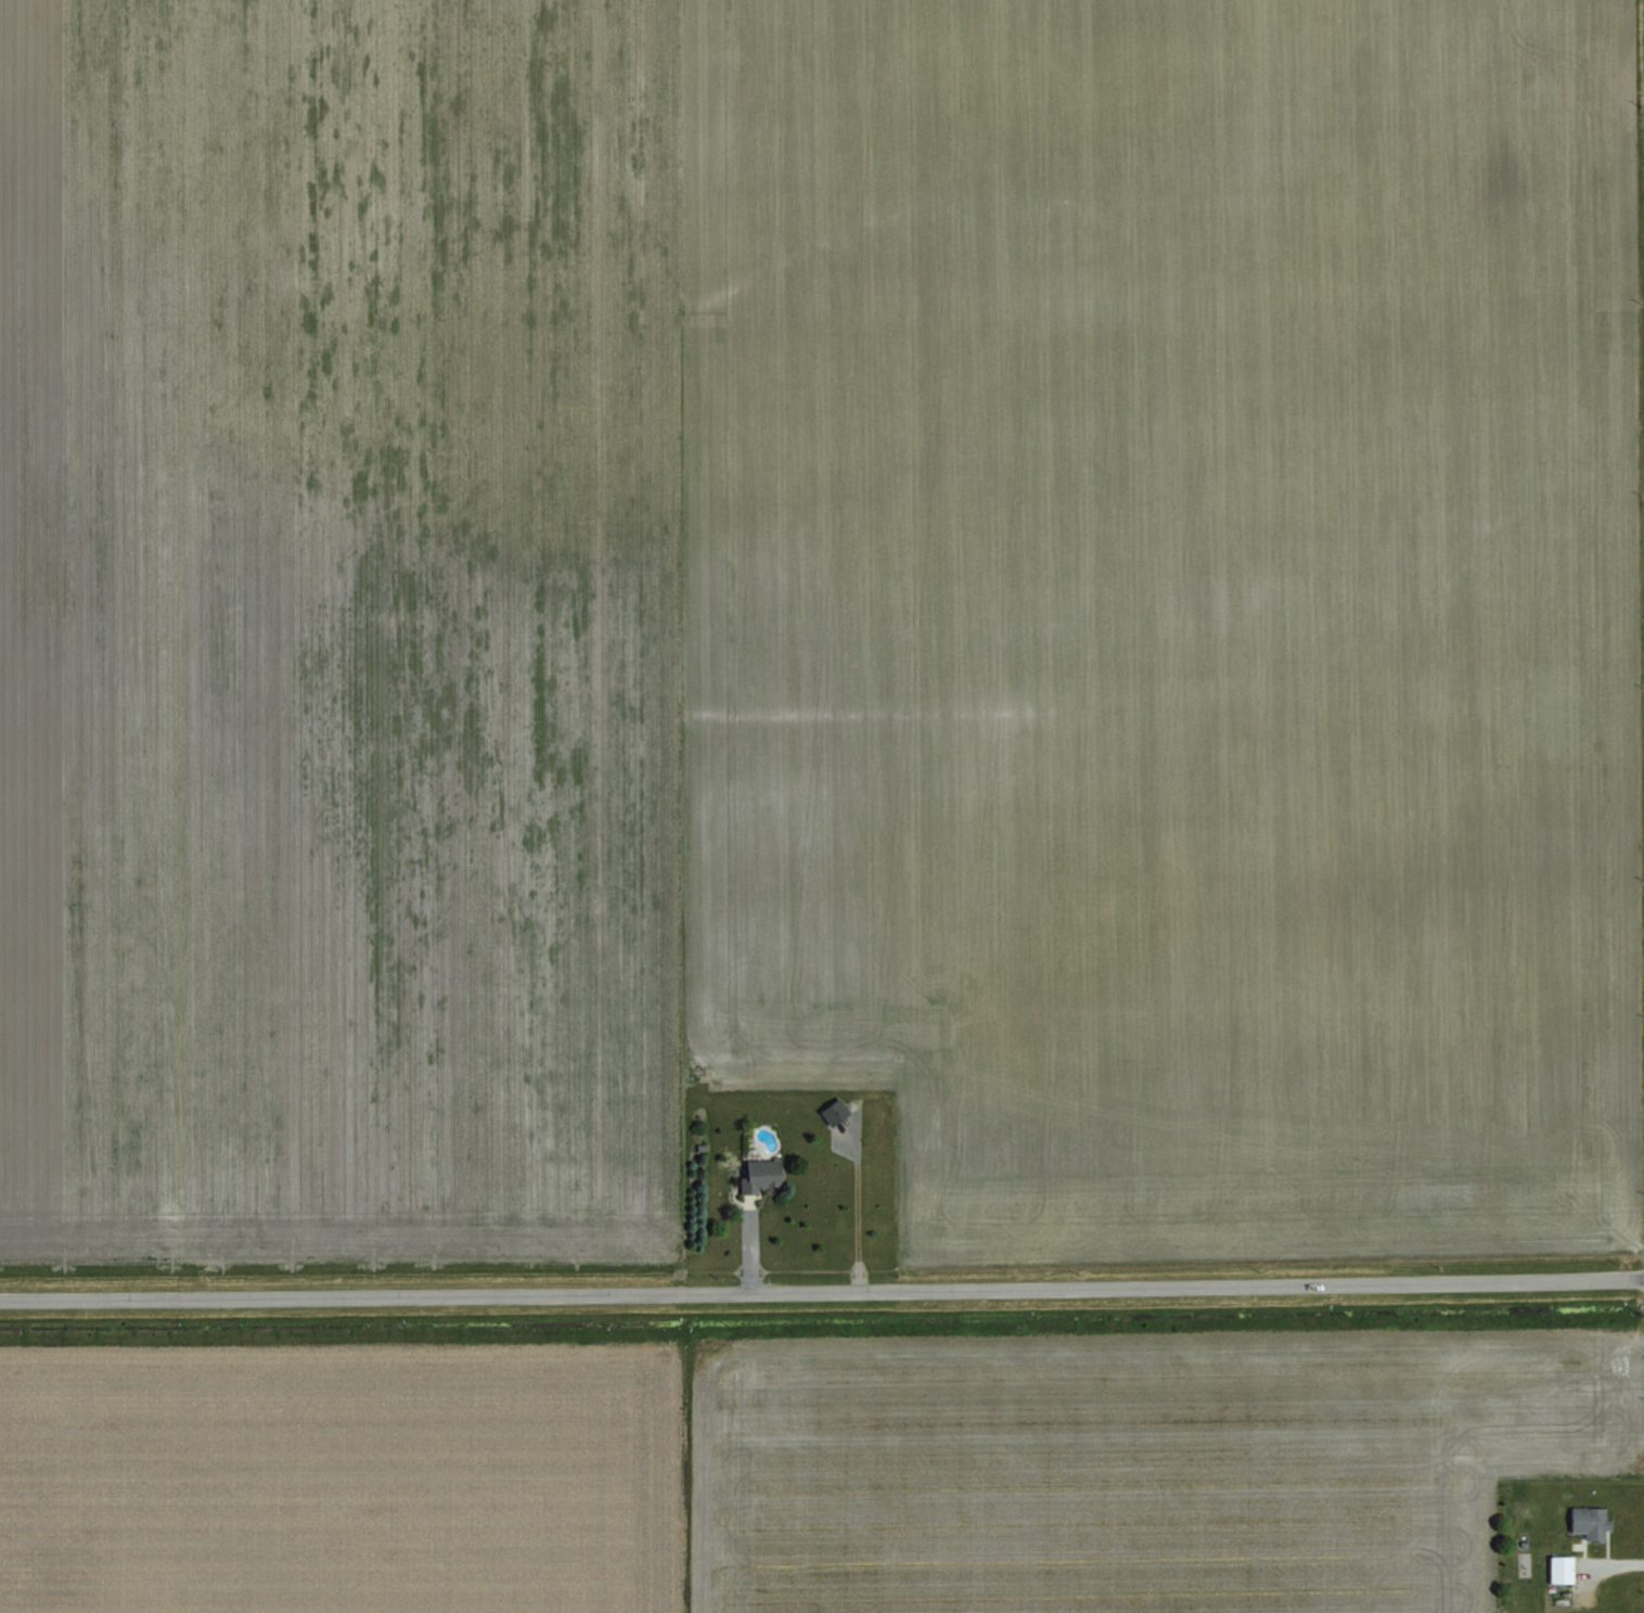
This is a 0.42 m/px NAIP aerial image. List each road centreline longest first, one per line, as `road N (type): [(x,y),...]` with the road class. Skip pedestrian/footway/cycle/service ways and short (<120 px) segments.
road 1 (tertiary): [(1643,1274),(0,1294)]

